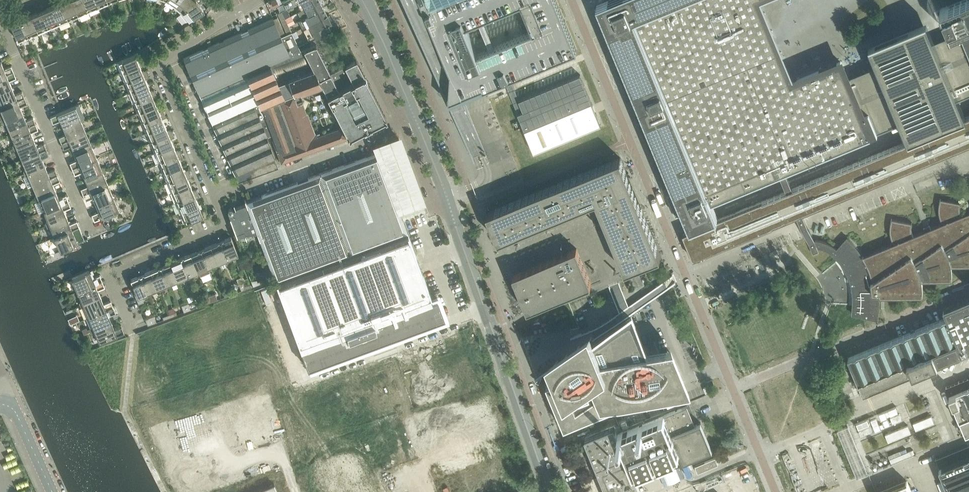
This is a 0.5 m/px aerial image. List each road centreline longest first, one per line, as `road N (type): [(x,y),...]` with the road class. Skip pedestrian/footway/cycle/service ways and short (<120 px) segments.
road 1 (residential): [(133,332),(108,275),(224,223),(156,64),(226,19)]
road 2 (unclassified): [(734,387),(576,4)]
road 3 (tertiary): [(549,491),(448,202)]
road 4 (residential): [(345,0),(435,206),(448,202)]
road 5 (tertiary): [(448,202),(362,0)]
road 6 (residential): [(12,46),(91,234)]

